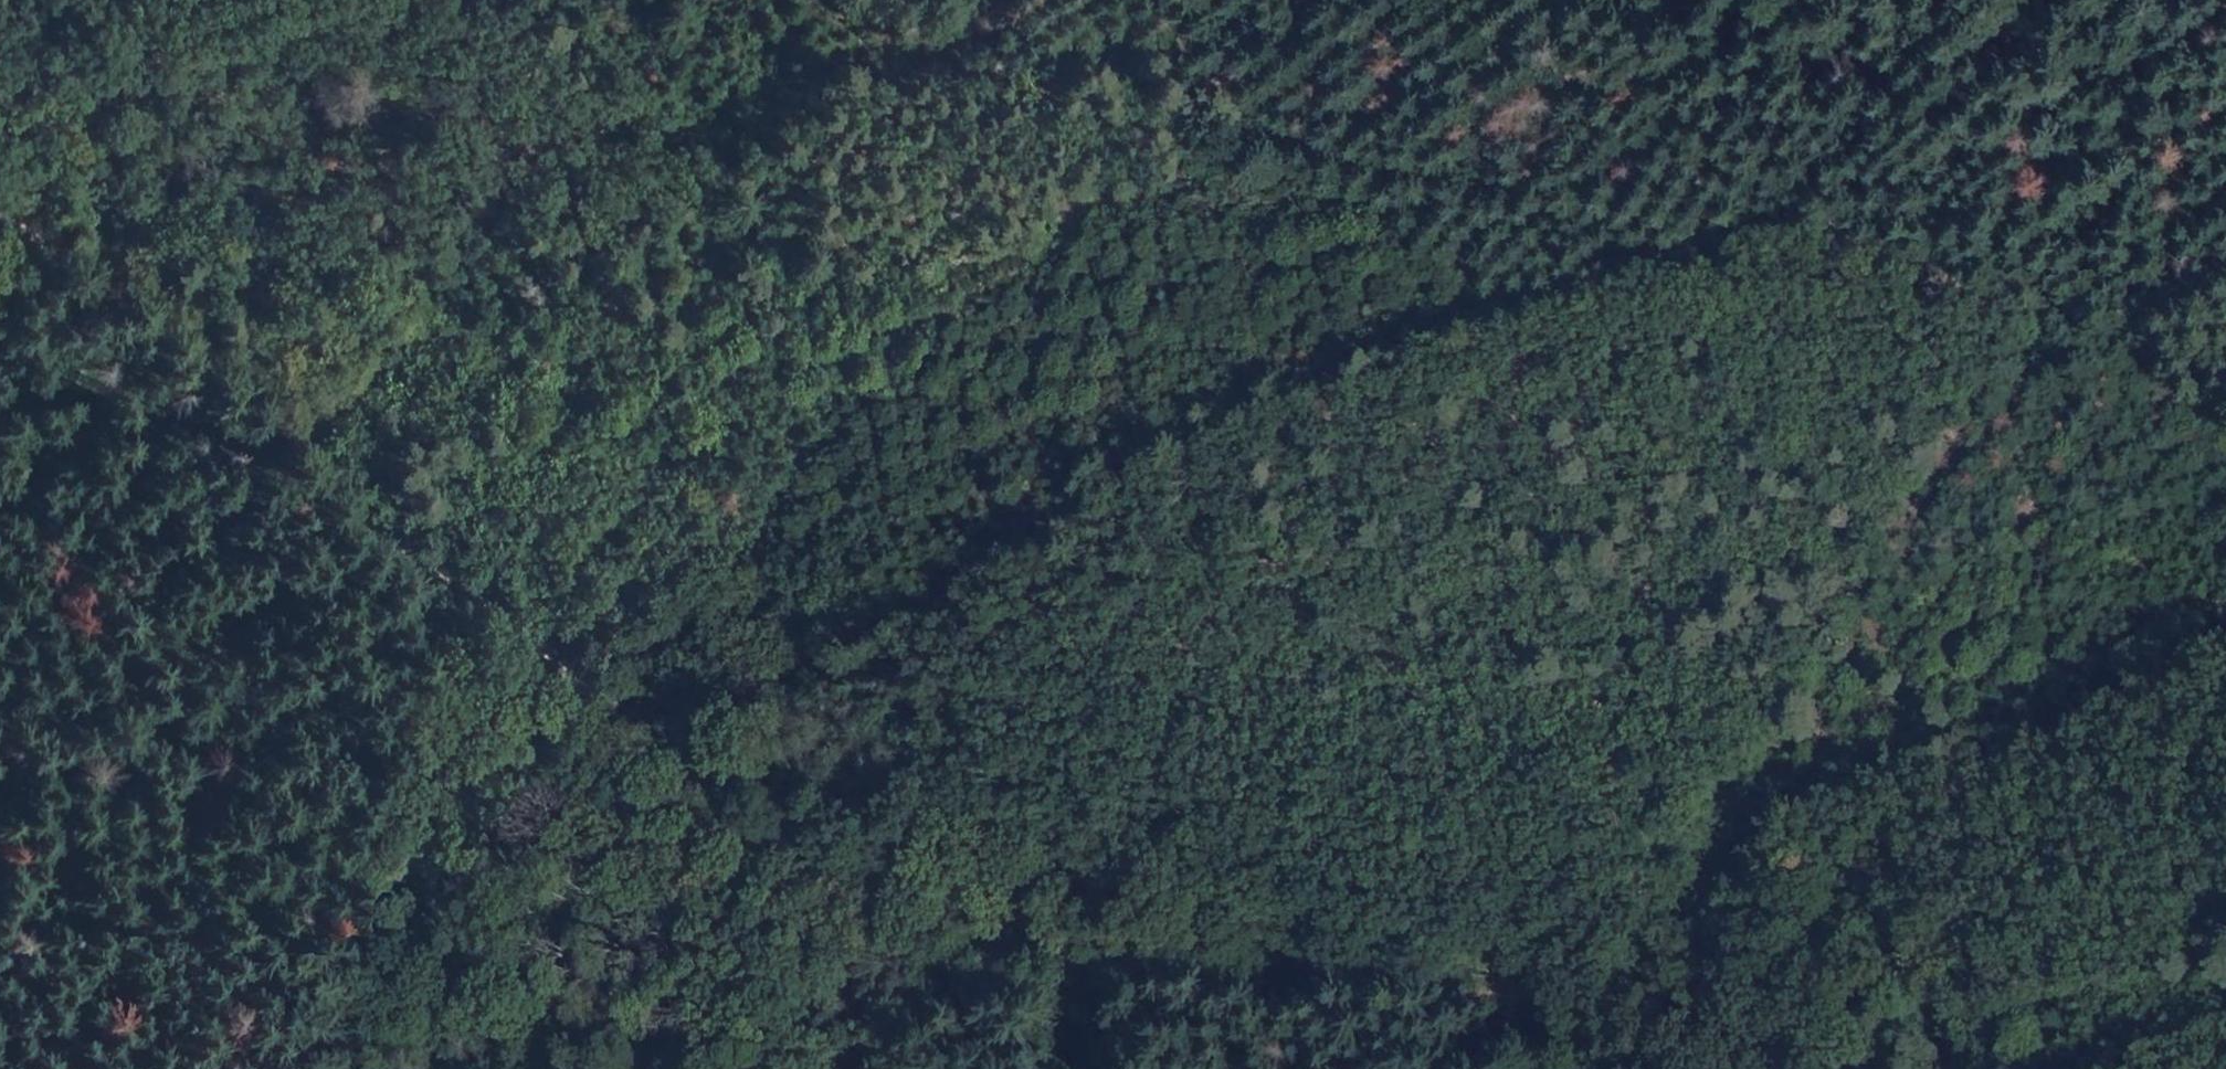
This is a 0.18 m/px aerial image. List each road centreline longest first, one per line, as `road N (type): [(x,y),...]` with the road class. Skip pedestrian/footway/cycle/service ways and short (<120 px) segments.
road 1 (track): [(0,211),(194,339),(407,550),(716,776),(800,877),(849,977)]
road 2 (track): [(963,0),(1027,24),(1198,63),(1288,125),(1456,174),(1522,179),(1593,172),(1657,134),(1736,0)]

